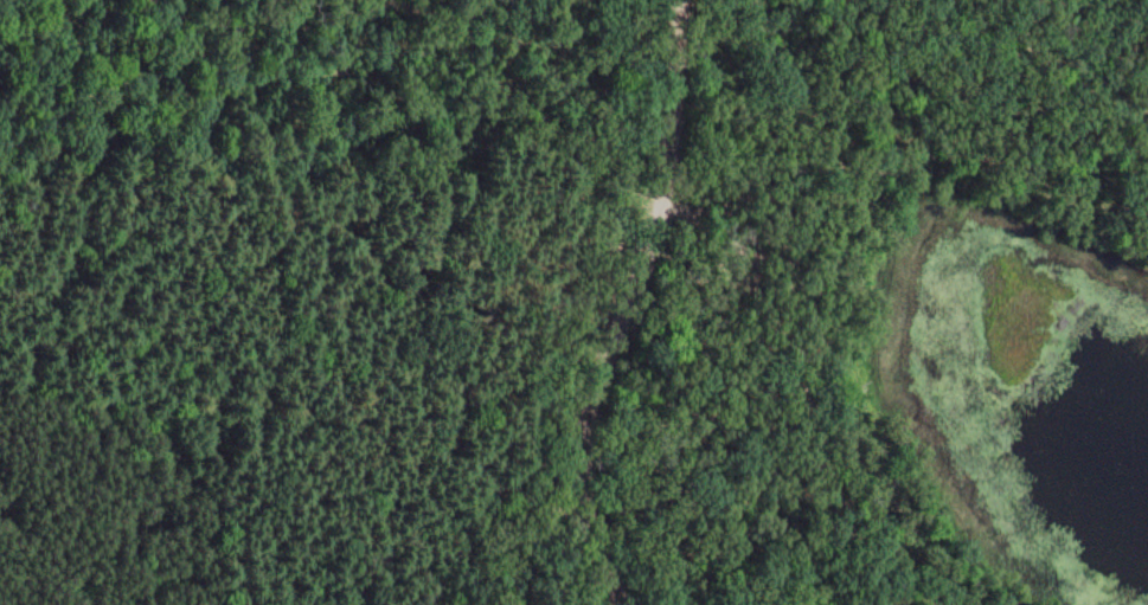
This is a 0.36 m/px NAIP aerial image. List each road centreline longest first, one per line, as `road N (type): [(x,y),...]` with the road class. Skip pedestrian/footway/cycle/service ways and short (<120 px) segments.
road 1 (residential): [(615,604),(581,521),(583,452),(688,125)]
road 2 (residential): [(688,125),(694,0)]

